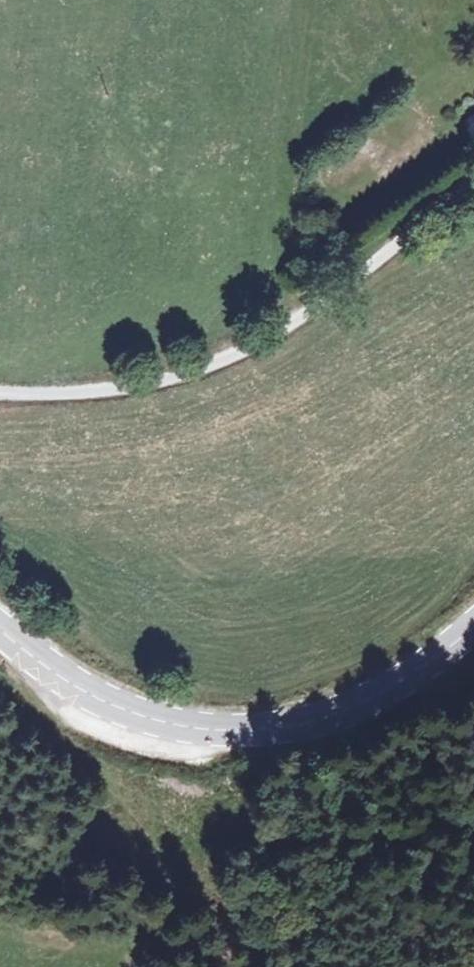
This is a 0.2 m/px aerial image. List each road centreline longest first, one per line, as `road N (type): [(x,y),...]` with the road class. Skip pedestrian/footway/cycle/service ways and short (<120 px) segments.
road 1 (unclassified): [(0,393),(119,391),(233,356),(303,314),(448,199),(473,138)]
road 2 (secondary): [(473,625),(366,703),(323,723),(251,733),(158,720),(102,699),(0,625)]

